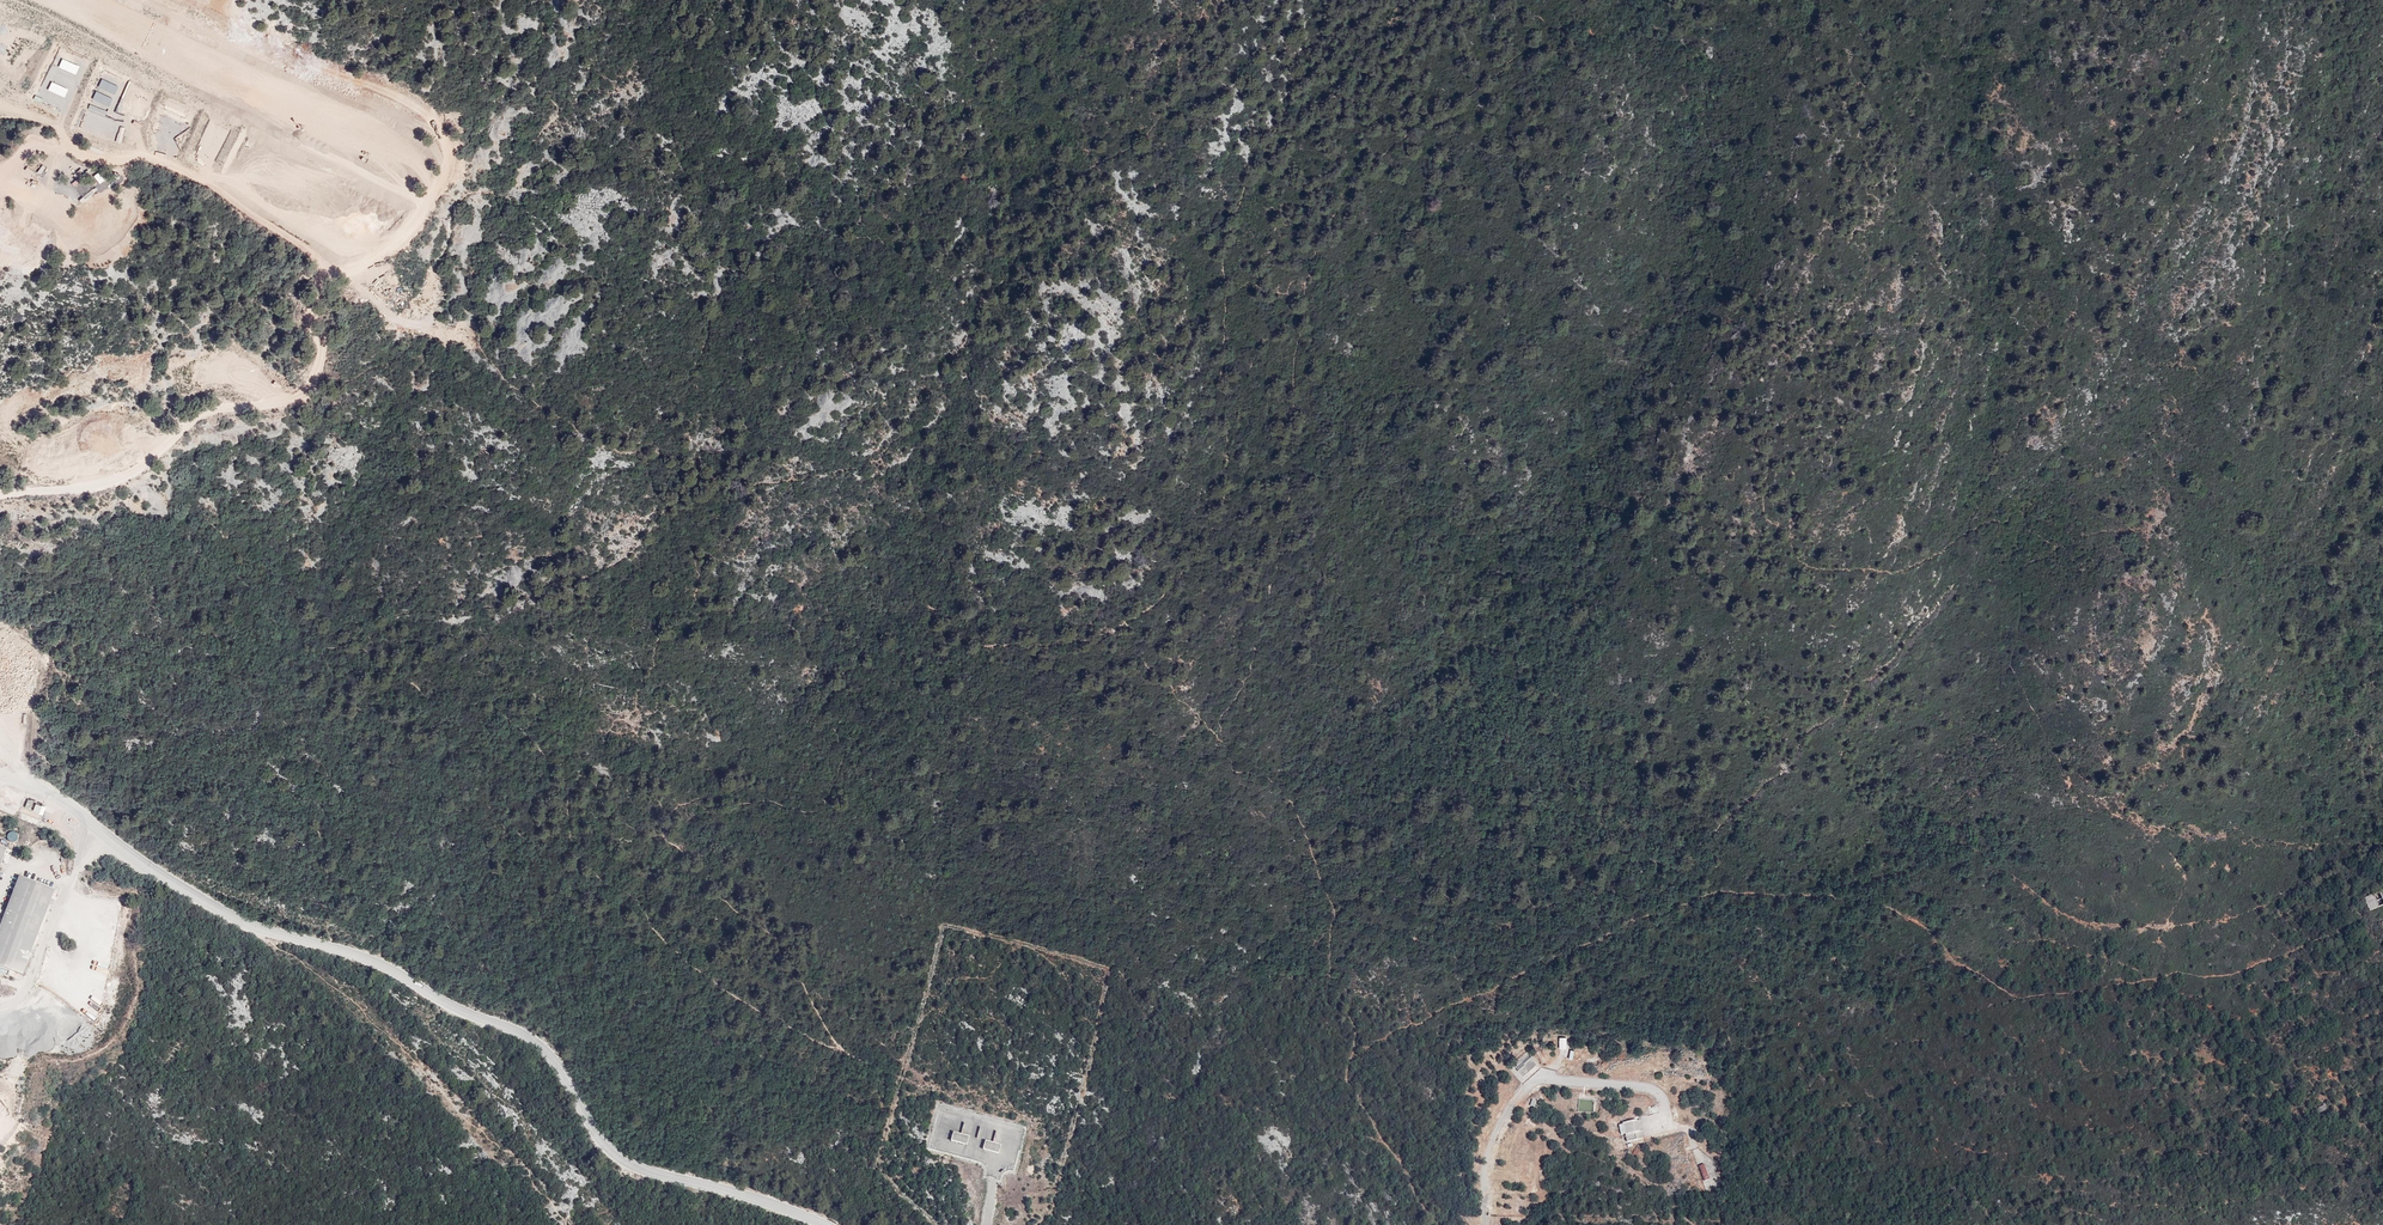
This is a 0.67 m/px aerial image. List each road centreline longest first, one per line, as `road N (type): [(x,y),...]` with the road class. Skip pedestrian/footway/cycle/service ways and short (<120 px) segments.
road 1 (tertiary): [(828,1224),(620,1159),(589,1123),(562,1071),(521,1032),(453,1007),(370,959),(225,912),(61,801),(0,779)]

